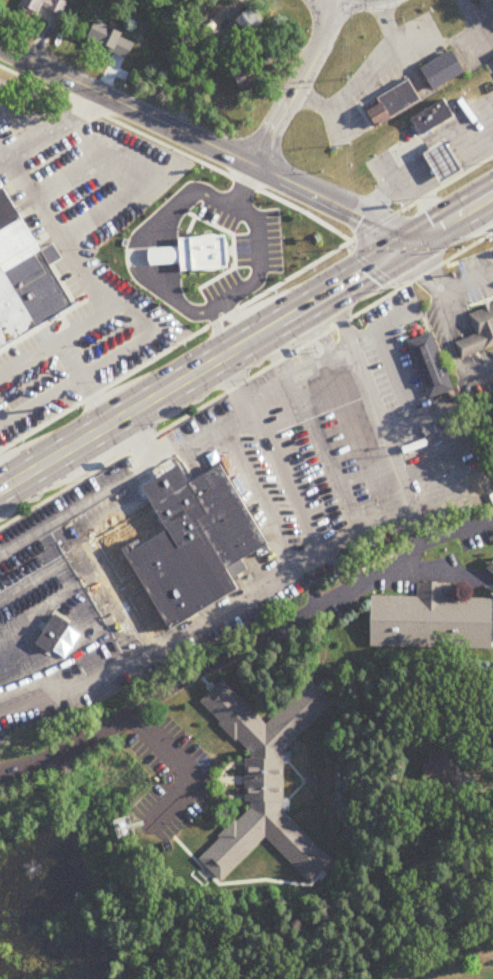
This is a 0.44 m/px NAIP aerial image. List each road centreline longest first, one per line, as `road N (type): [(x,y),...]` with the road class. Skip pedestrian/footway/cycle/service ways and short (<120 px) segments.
road 1 (primary): [(390,255),(0,490)]
road 2 (tertiary): [(0,47),(377,223),(406,245)]
road 3 (residential): [(331,0),(312,61),(253,165)]
road 4 (primary): [(492,192),(390,255)]

